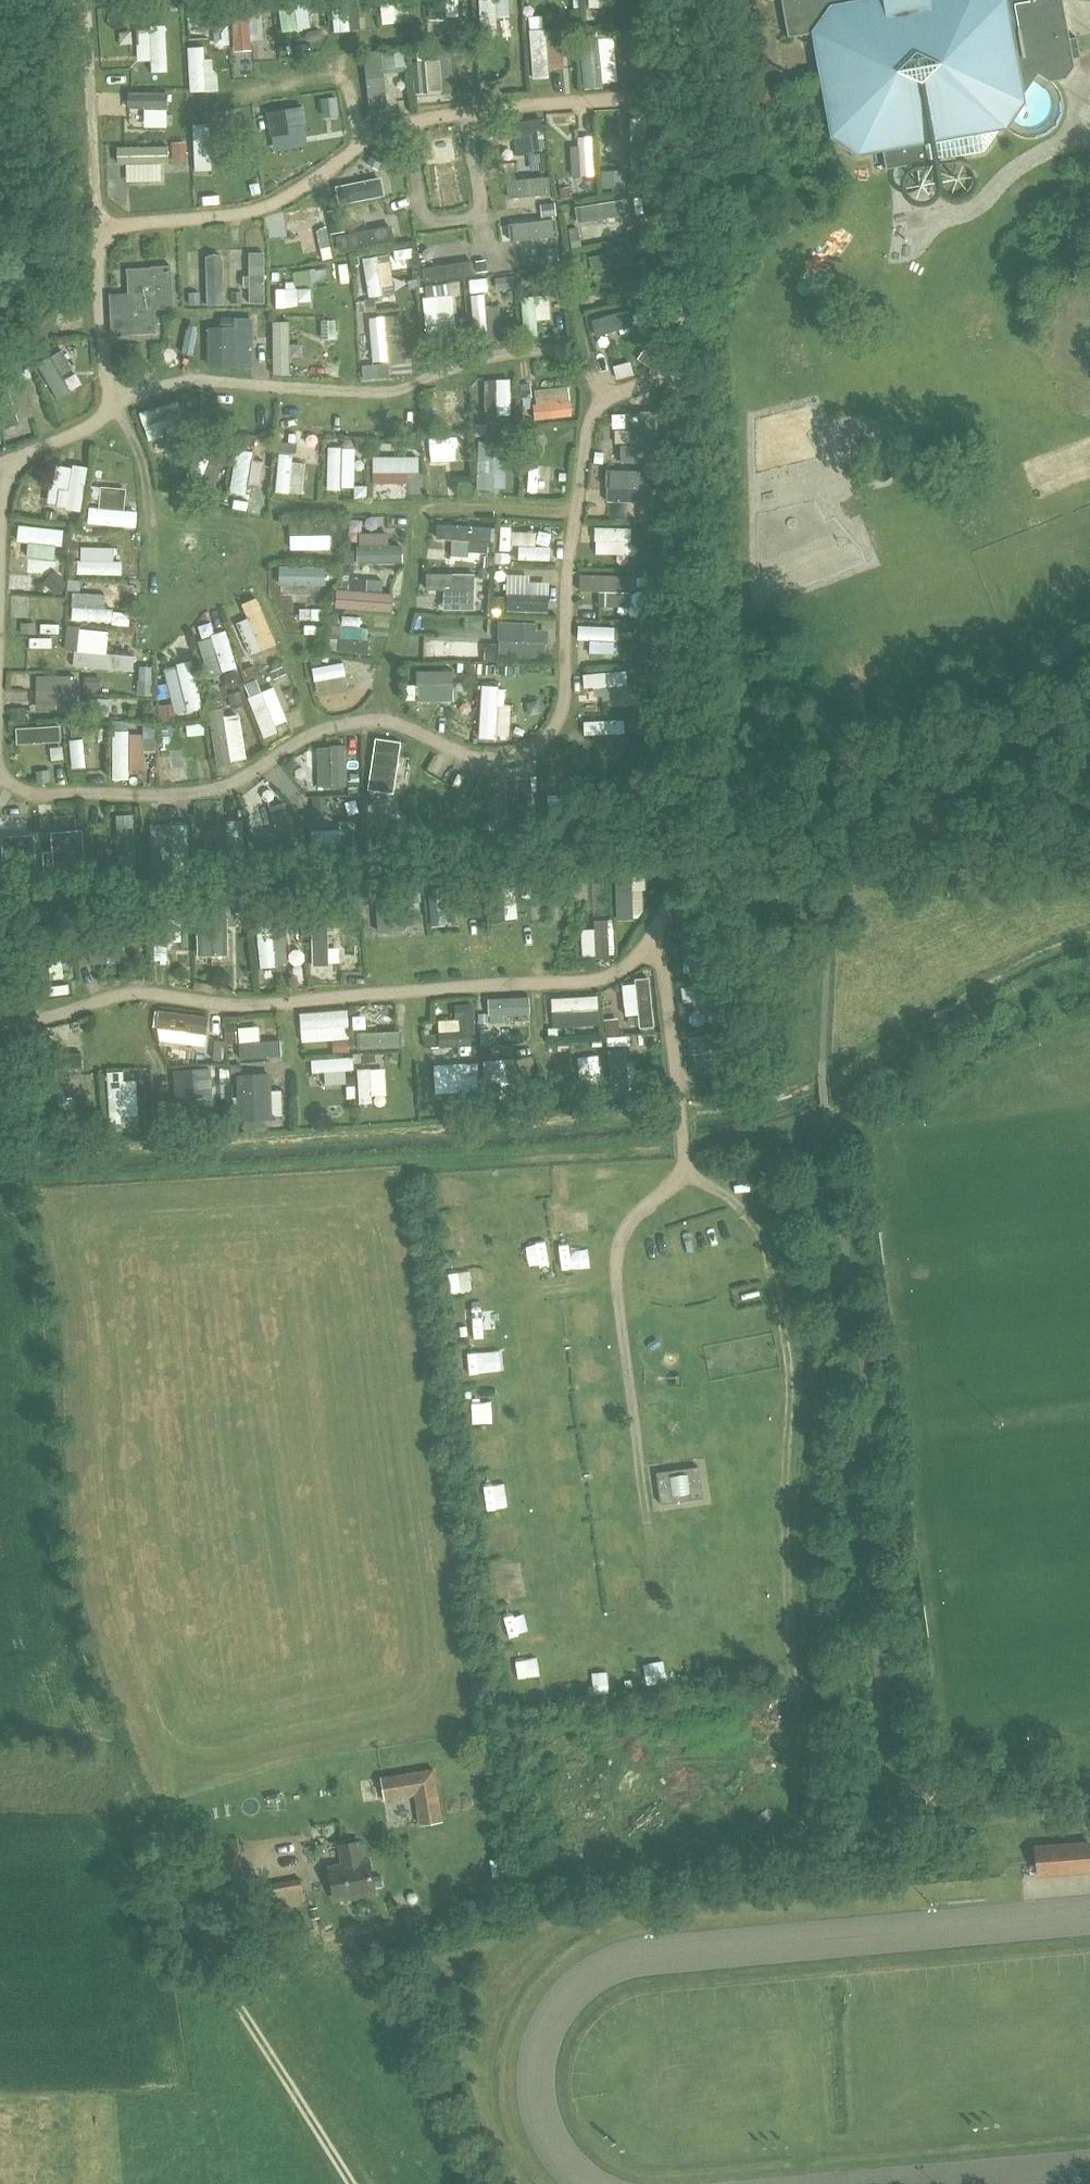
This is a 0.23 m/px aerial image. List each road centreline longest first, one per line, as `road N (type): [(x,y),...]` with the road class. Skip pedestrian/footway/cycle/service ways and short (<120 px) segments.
road 1 (track): [(0,1145),(57,1152),(683,1112)]

